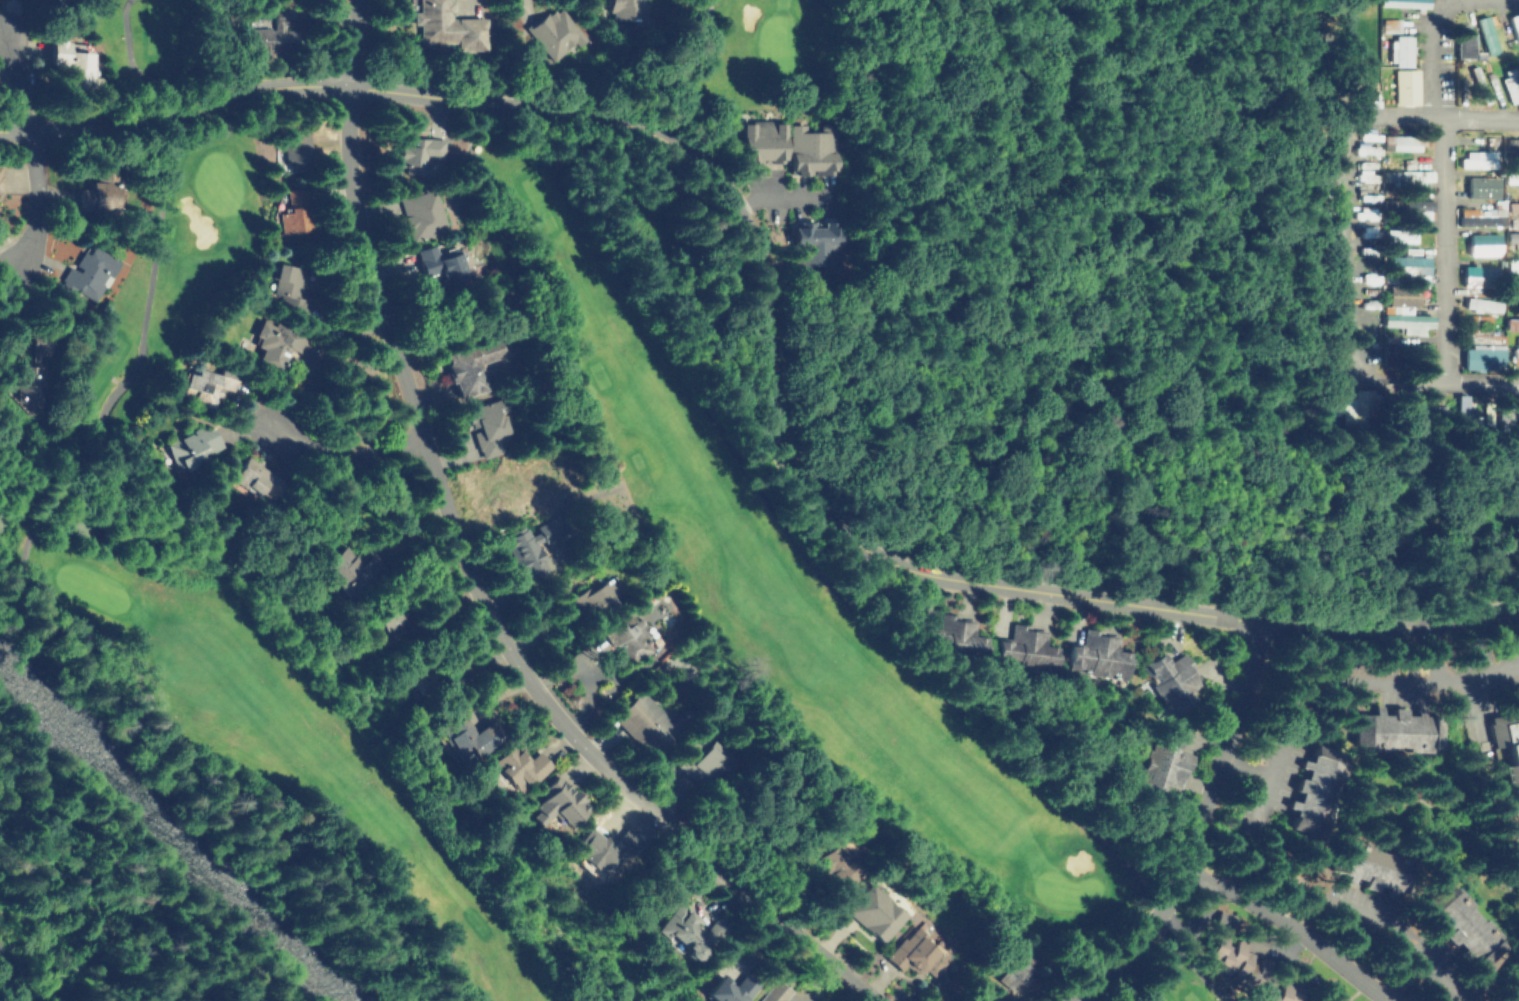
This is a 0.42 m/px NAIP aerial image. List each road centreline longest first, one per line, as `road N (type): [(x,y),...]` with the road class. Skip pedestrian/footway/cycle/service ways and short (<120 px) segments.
road 1 (tertiary): [(0,123),(111,122),(263,87),(360,83),(633,132),(698,170),(730,214),(754,265),(776,439),(816,506),(879,552),(988,583),(1243,619),(1375,626),(1518,602)]
road 2 (residential): [(354,0),(346,186),(421,435),(485,605),(557,716),(868,1000)]
road 3 (residential): [(1066,1000),(1137,943),(1181,871),(1259,619)]
road 4 (residential): [(1181,871),(1304,933),(1388,1000)]
road 5 (residential): [(421,435),(328,454),(266,426)]
road 6 (residential): [(12,271),(31,240),(35,174),(25,123)]

